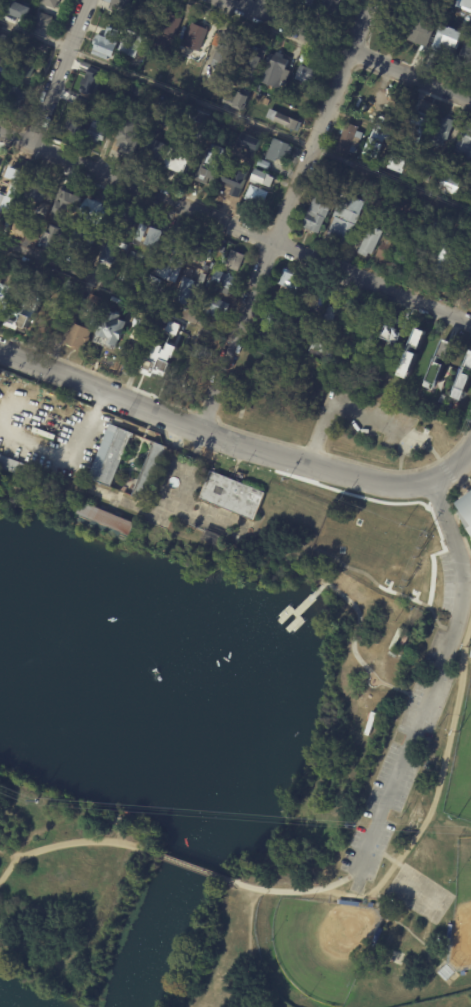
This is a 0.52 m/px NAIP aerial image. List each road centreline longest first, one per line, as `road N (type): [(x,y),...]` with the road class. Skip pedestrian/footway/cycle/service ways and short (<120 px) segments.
road 1 (residential): [(0,130),(470,322)]
road 2 (residential): [(359,887),(460,623),(464,573),(434,477),(470,444)]
road 3 (residential): [(199,425),(370,0)]
road 4 (residential): [(0,348),(321,468),(400,484),(434,477)]
road 5 (residential): [(232,0),(470,97)]
road 6 (residential): [(31,143),(87,0)]

